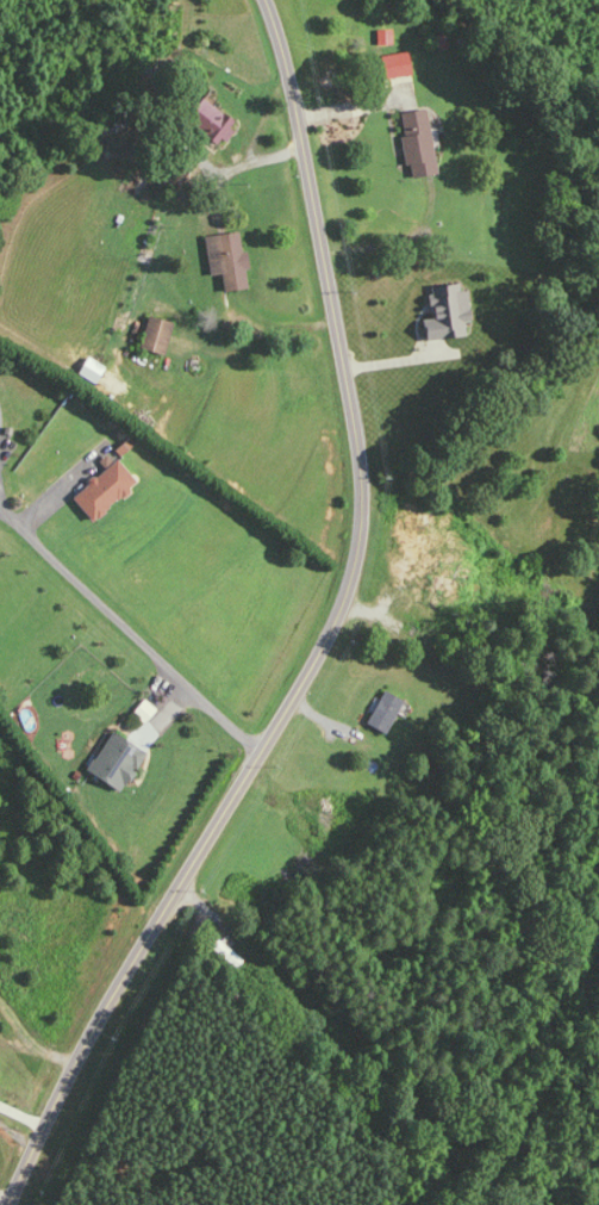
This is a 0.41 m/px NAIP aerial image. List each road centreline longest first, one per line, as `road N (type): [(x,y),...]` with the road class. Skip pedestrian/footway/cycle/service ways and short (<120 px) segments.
road 1 (residential): [(3,1204),(117,985),(335,613),(363,536),(362,426),(265,0)]
road 2 (residential): [(254,749),(0,524)]

